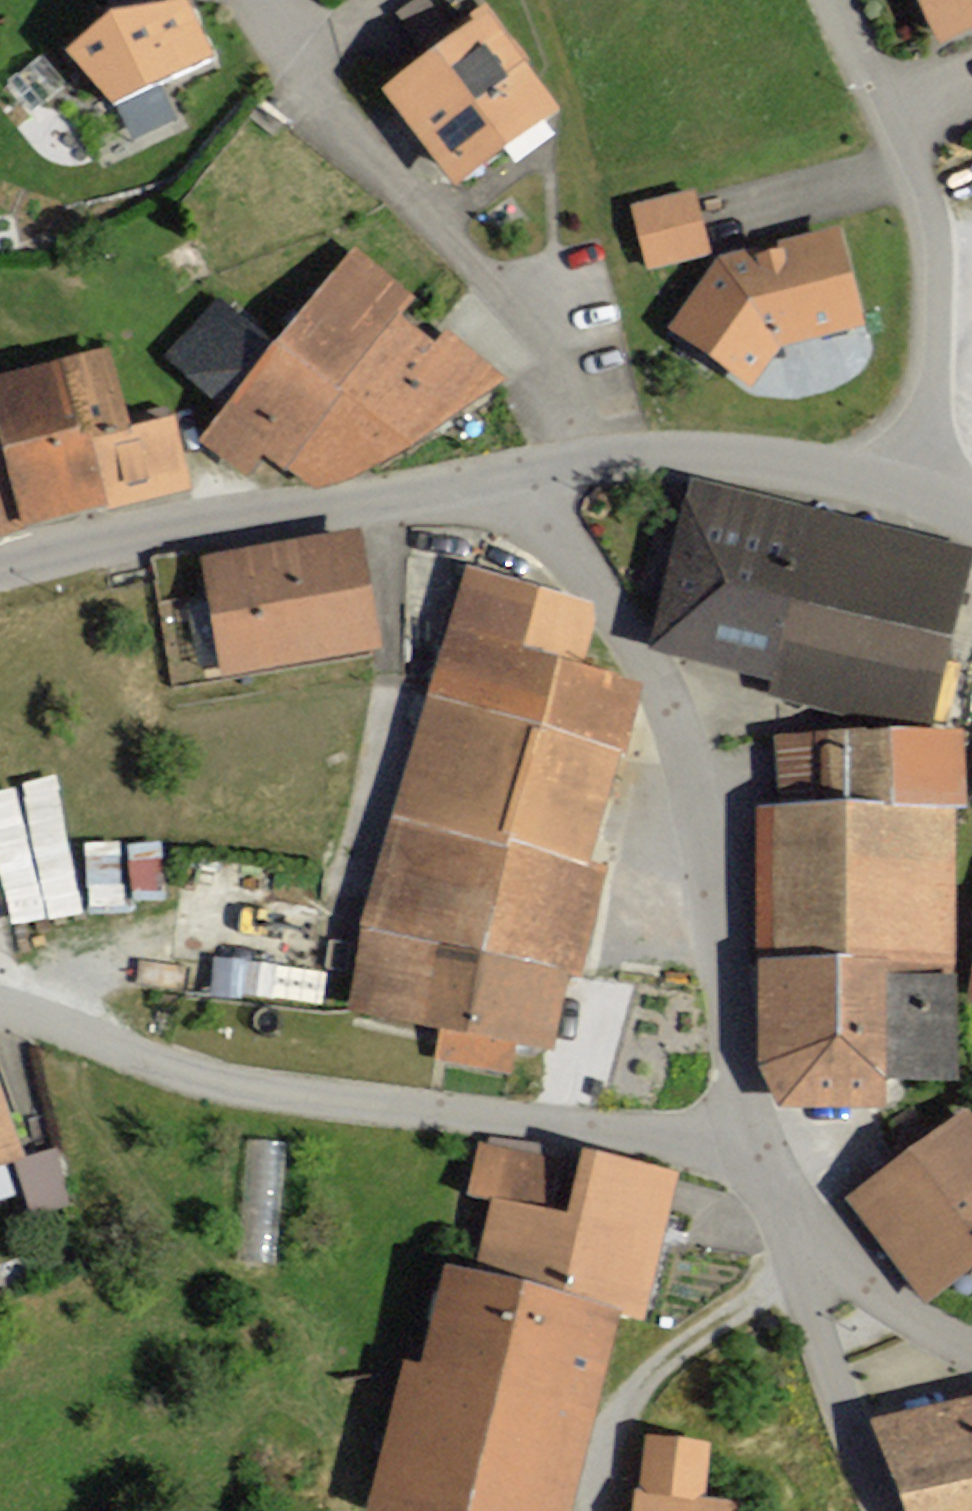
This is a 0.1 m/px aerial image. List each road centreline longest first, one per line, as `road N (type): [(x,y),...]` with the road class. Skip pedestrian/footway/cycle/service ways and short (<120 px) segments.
road 1 (residential): [(0,1013),(220,1086),(741,1160)]
road 2 (residential): [(503,475),(601,601),(655,729),(741,1160)]
road 3 (residential): [(246,0),(536,369),(572,468)]
road 4 (residential): [(830,0),(935,248),(930,416),(904,493)]
road 5 (tertiary): [(0,567),(190,522),(503,475)]
road 6 (tertiary): [(572,468),(666,457),(768,460),(904,493)]
road 7 (residential): [(786,1238),(872,1510)]
road 8 (residential): [(971,1357),(891,1316),(786,1238)]

